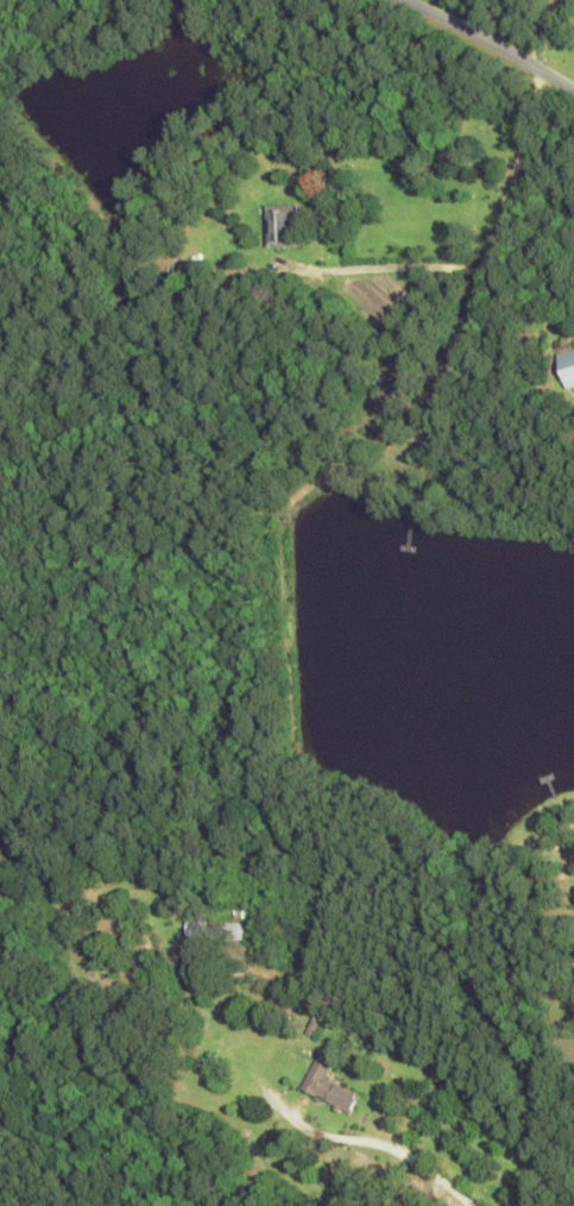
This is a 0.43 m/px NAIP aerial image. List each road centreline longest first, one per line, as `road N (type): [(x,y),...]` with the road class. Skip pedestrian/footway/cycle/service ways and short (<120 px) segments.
road 1 (residential): [(566,77),(459,376)]
road 2 (residential): [(441,0),(473,12),(573,83)]

